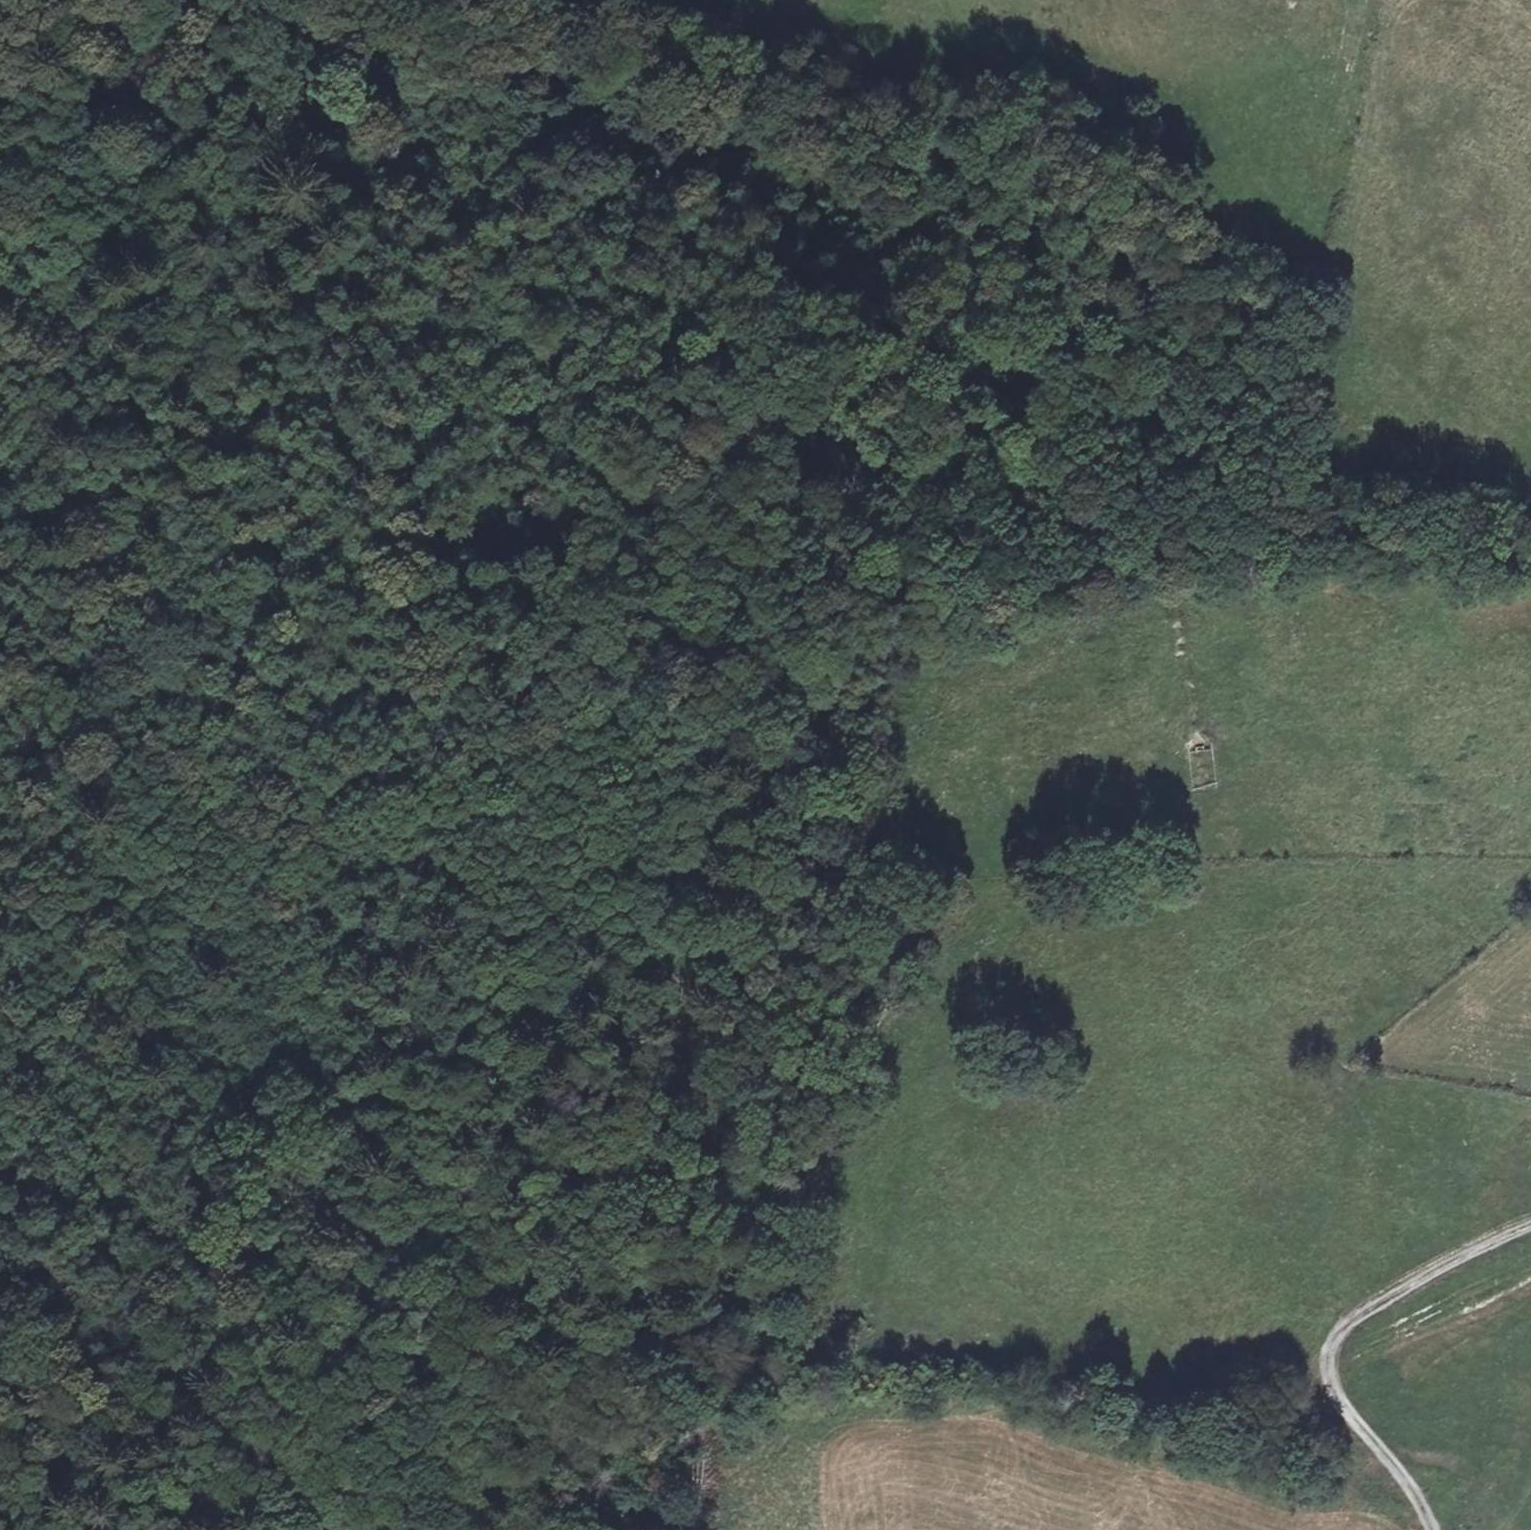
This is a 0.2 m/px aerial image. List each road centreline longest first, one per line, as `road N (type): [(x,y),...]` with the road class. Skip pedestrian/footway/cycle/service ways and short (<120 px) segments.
road 1 (track): [(1435,1529),(1413,1490),(1339,1401),(1329,1352),(1378,1299),(1530,1222)]
road 2 (track): [(107,0),(0,58)]

